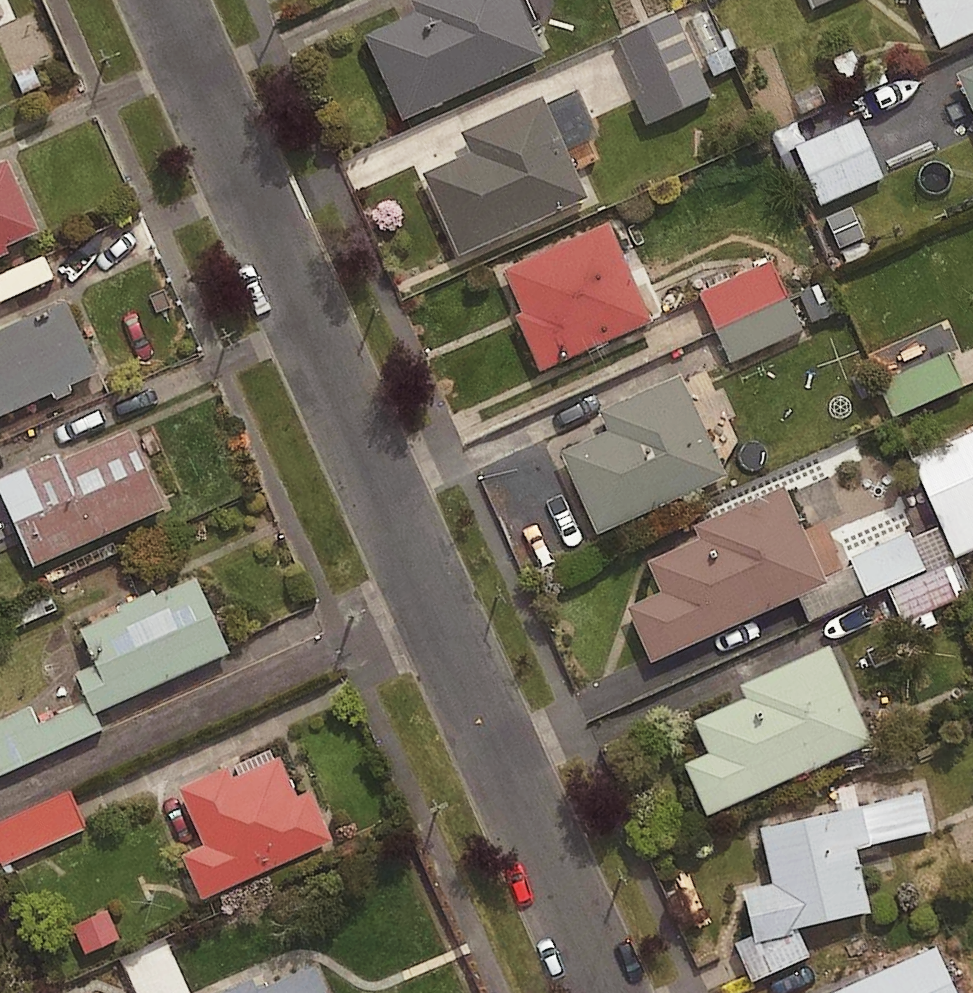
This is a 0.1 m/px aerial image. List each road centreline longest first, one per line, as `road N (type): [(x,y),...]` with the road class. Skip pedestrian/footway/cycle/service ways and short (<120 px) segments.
road 1 (residential): [(165,0),(606,992)]

